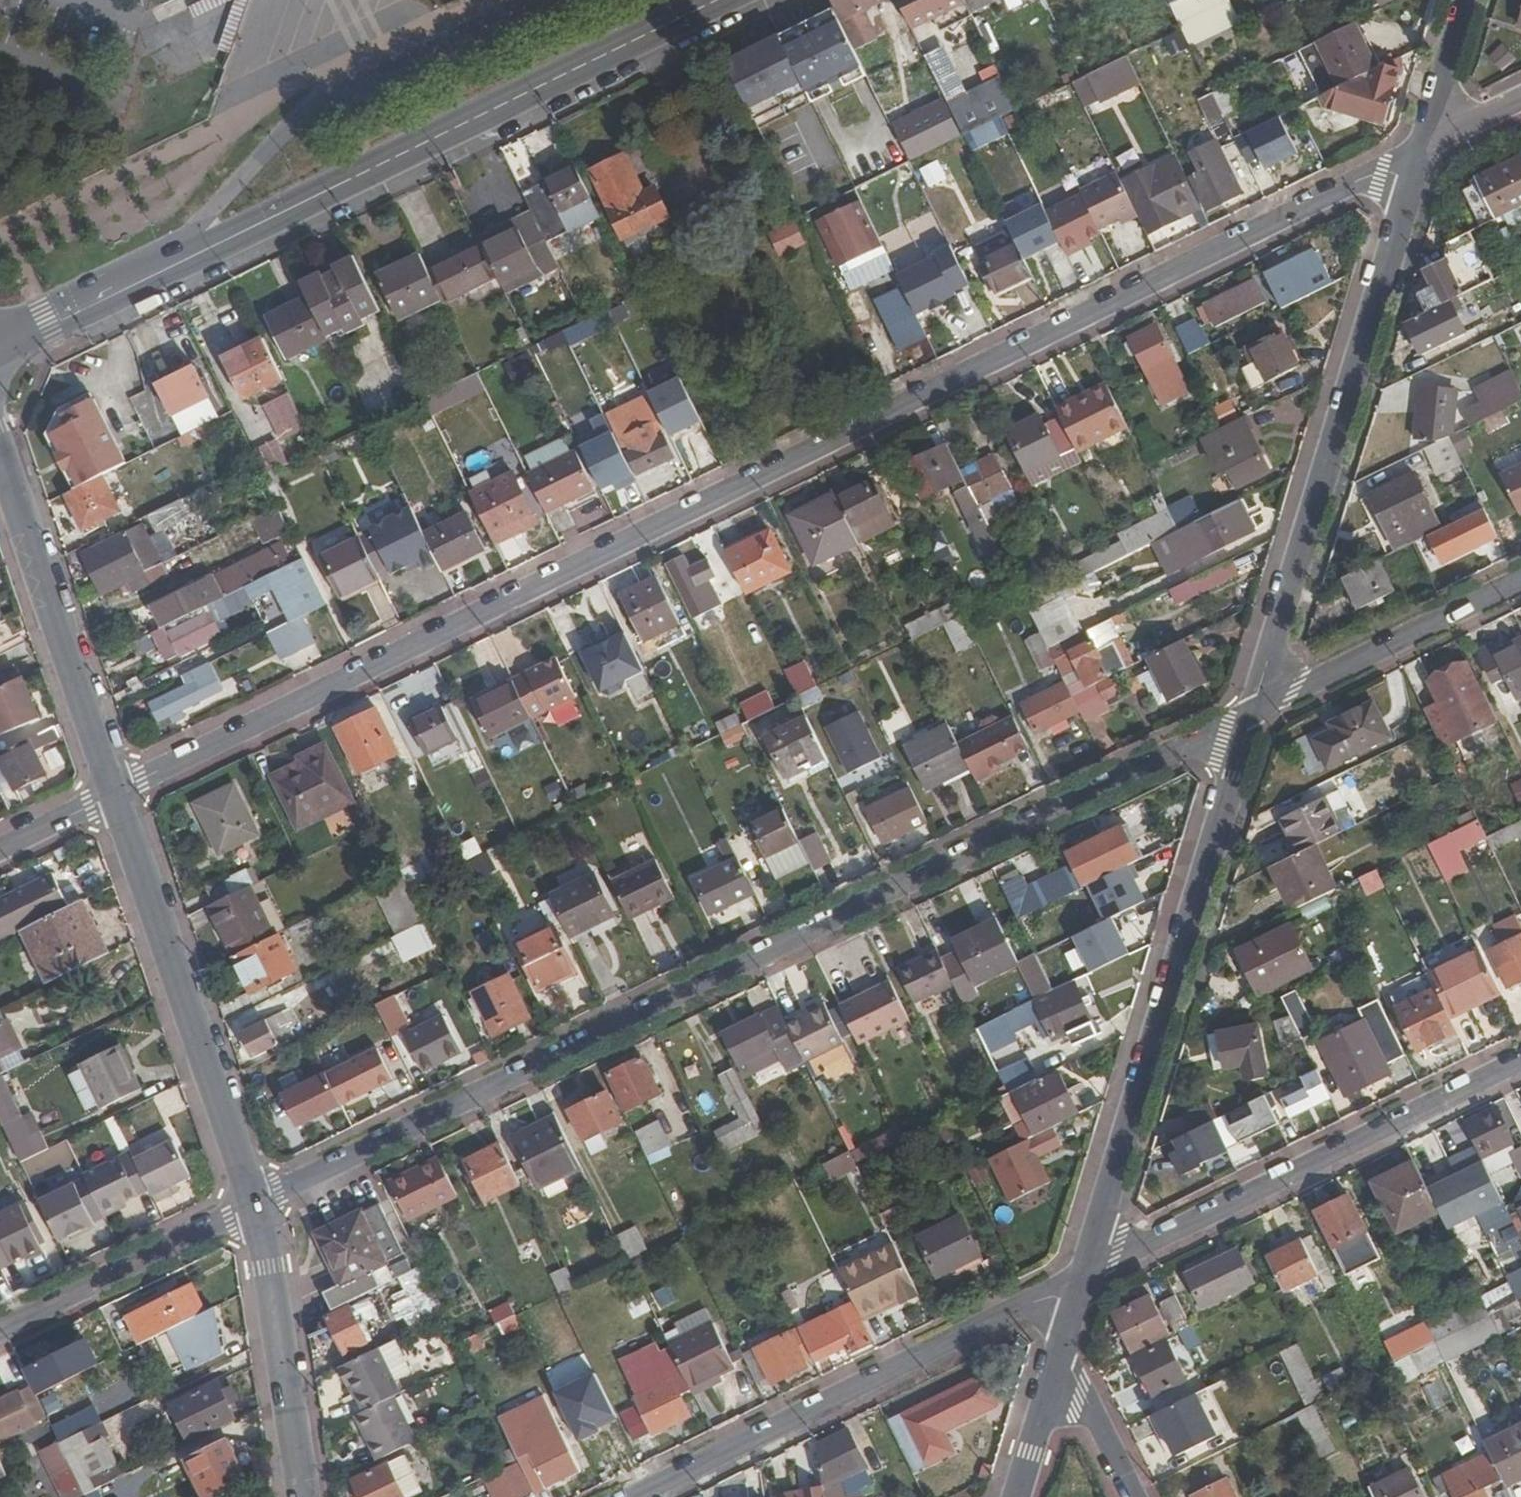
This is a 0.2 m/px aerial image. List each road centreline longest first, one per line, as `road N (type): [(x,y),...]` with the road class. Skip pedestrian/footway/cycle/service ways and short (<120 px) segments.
road 1 (residential): [(1427,142),(116,793)]
road 2 (residential): [(253,1206),(1254,711)]
road 3 (secondary): [(719,0),(0,345)]
road 4 (residential): [(1427,142),(1254,711)]
road 5 (residential): [(1254,711),(1084,1275)]
road 6 (residential): [(632,1496),(1084,1275)]
road 7 (residential): [(1084,1275),(1520,1058)]
road 8 (tertiary): [(116,793),(253,1206)]
road 9 (tertiary): [(0,458),(116,793)]
road 10 (residential): [(1520,578),(1254,711)]
road 11 (tertiary): [(253,1206),(303,1496)]
road 12 (residential): [(0,1331),(253,1206)]
road 13 (residential): [(1061,1347),(1135,1496)]
road 14 (residential): [(1061,1347),(1015,1496)]
road 15 (residential): [(1468,0),(1427,142)]
road 16 (residential): [(116,793),(0,851)]

